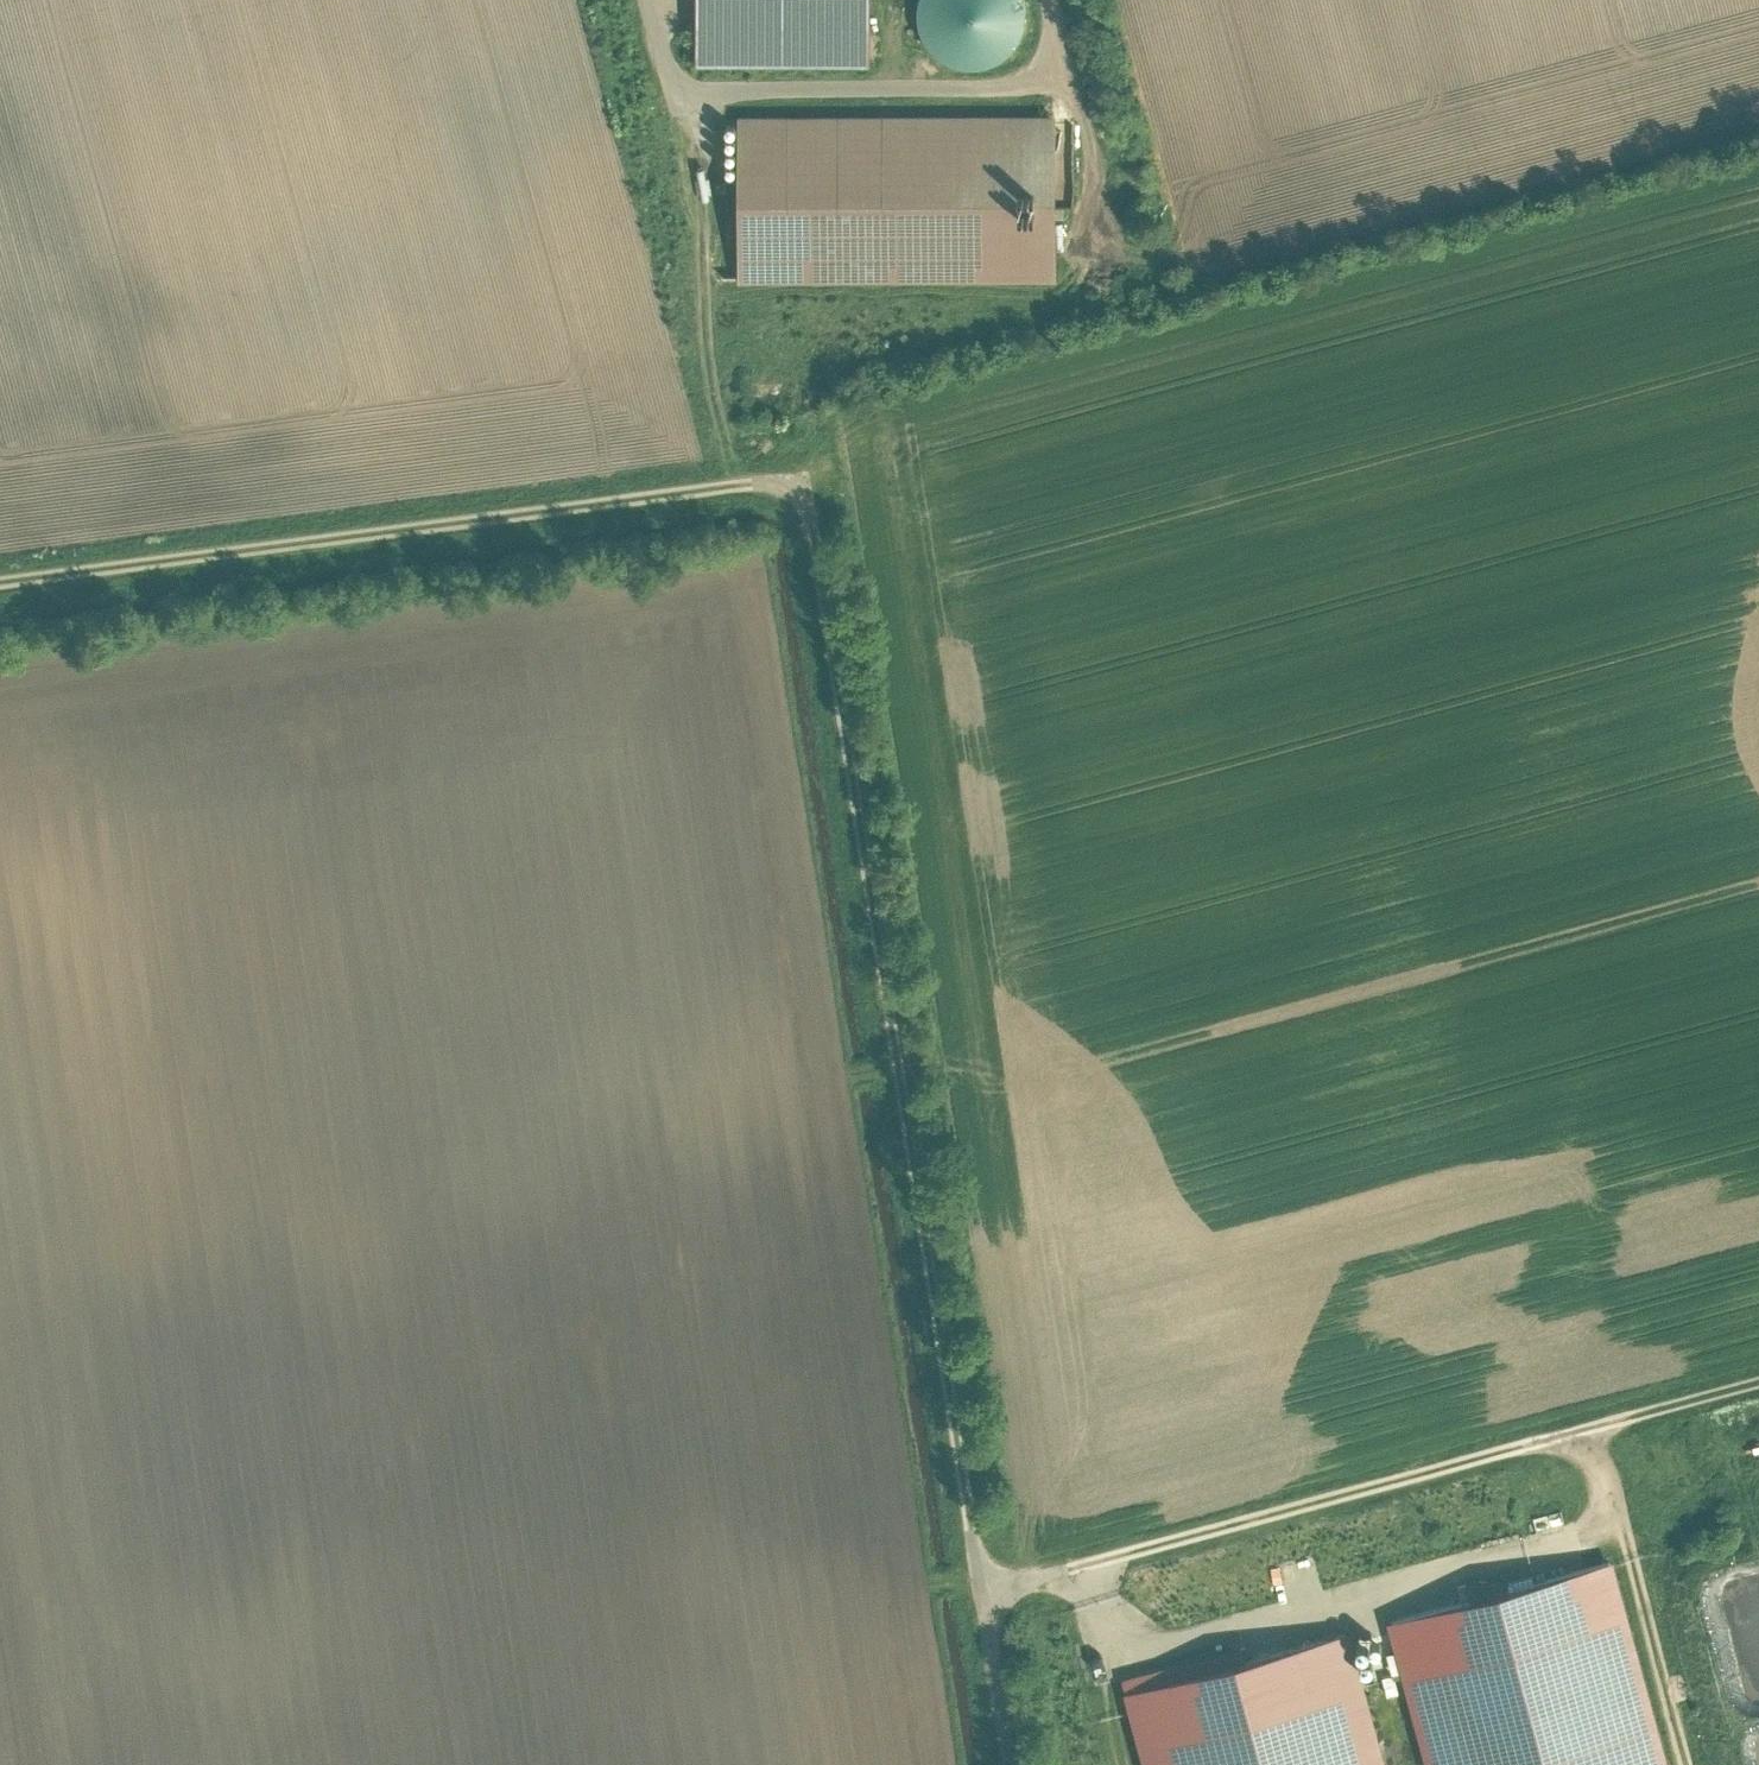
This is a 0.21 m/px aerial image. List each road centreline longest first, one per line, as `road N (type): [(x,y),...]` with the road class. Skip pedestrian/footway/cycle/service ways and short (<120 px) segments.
road 1 (track): [(1015,1764),(815,544),(793,492),(727,487),(0,581)]
road 2 (track): [(987,1588),(1758,1378)]

